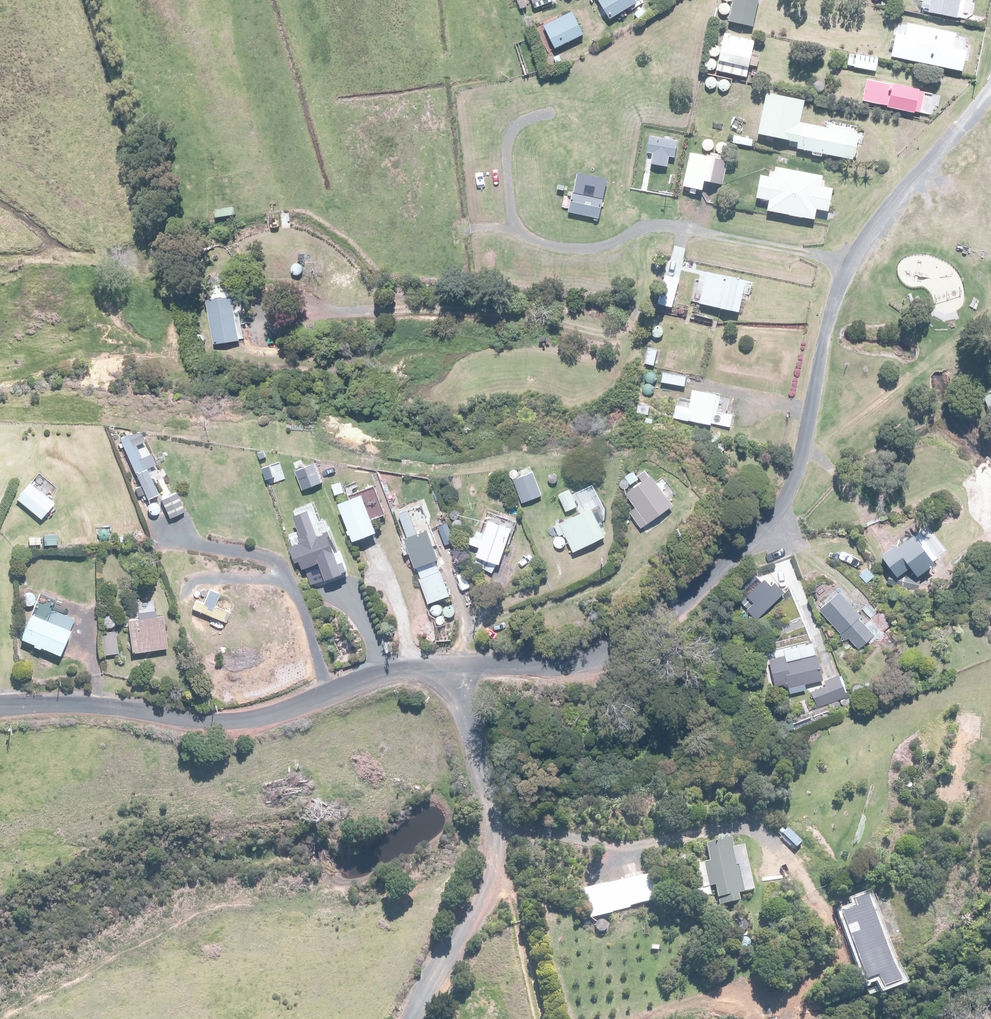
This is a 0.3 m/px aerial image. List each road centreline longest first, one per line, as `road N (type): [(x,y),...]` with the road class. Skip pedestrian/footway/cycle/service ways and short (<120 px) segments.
road 1 (unclassified): [(990,88),(982,110),(926,159),(849,266),(812,428),(794,481),(765,523),(641,629),(583,653),(447,667)]
road 2 (unclassified): [(447,667),(389,670),(265,721),(183,721),(105,704),(0,710)]
road 3 (residential): [(447,667),(485,765),(481,877),(406,1018)]

